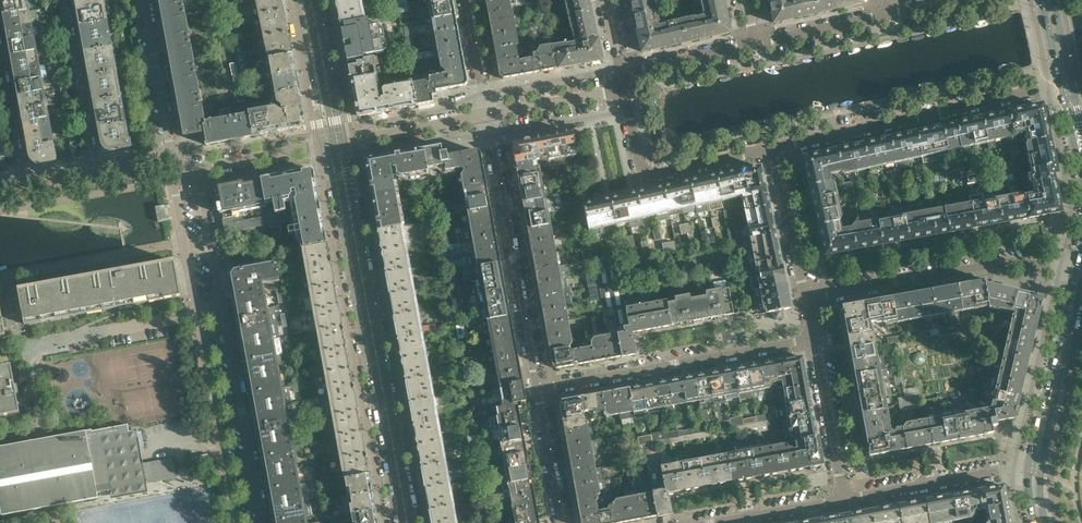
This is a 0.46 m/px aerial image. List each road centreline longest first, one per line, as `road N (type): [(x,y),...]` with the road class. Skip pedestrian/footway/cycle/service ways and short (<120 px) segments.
road 1 (tertiary): [(326,145),(397,522)]
road 2 (unclassified): [(776,148),(1061,90)]
road 3 (residential): [(815,339),(536,390)]
road 4 (residential): [(489,115),(536,390)]
road 5 (residential): [(1079,273),(1023,260),(808,297)]
road 6 (unclassified): [(624,89),(639,161),(651,172),(776,148)]
road 7 (residential): [(261,522),(222,310)]
road 8 (residential): [(198,314),(237,522)]
road 9 (residential): [(844,502),(1028,467)]
road 10 (residential): [(63,0),(93,165)]
road 11 (residential): [(844,502),(815,339)]
road 12 (unclassified): [(337,143),(489,115)]
road 13 (residential): [(170,152),(144,0)]
road 14 (residential): [(808,297),(776,148)]
road 15 (residential): [(178,167),(175,194),(198,314)]
road 16 (tertiary): [(297,0),(326,145)]
road 17 (tertiary): [(337,143),(311,0)]
road 18 (residential): [(222,310),(196,172)]
road 19 (unclassified): [(755,44),(892,15)]
road 20 (unclassified): [(489,115),(624,89)]
road 21 (unclassified): [(621,74),(755,44)]
road 22 (residential): [(536,390),(560,522)]
road 23 (residential): [(196,172),(326,145)]
road 24 (residential): [(69,336),(198,314)]
road 25 (residential): [(721,522),(844,502)]

